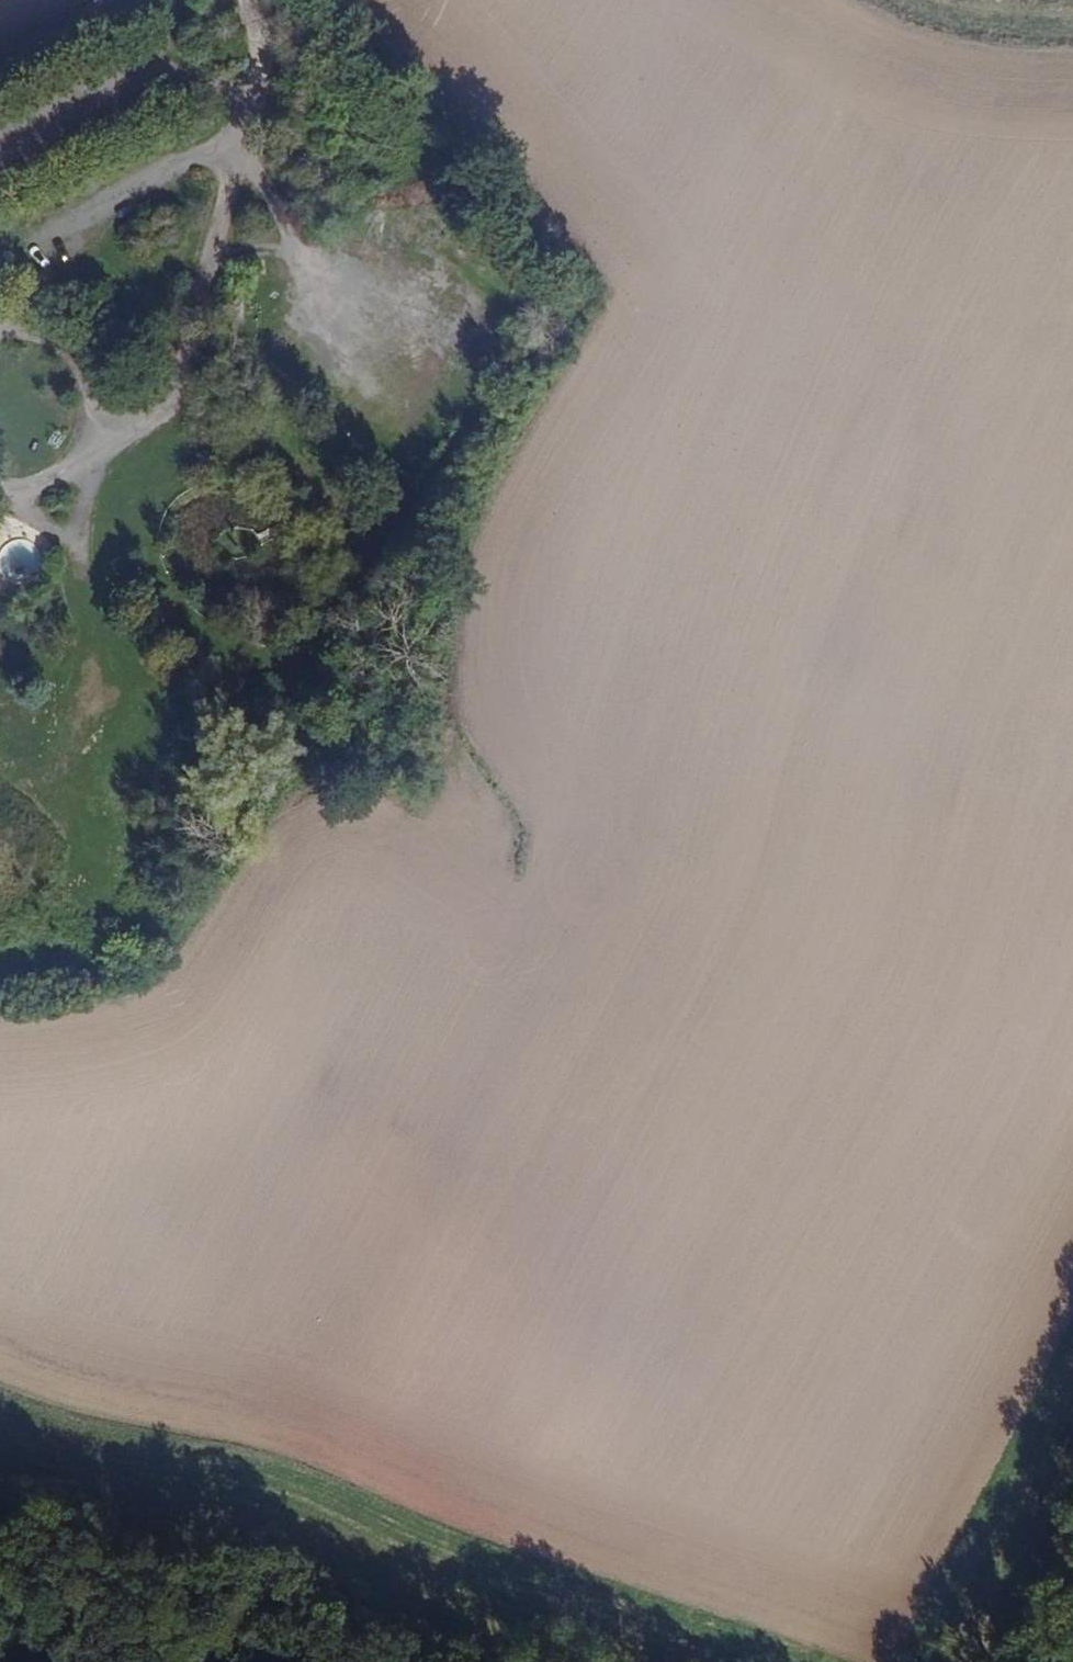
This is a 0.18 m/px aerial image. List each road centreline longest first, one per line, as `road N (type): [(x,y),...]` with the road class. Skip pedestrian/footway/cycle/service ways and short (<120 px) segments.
road 1 (residential): [(117,0),(0,51)]

